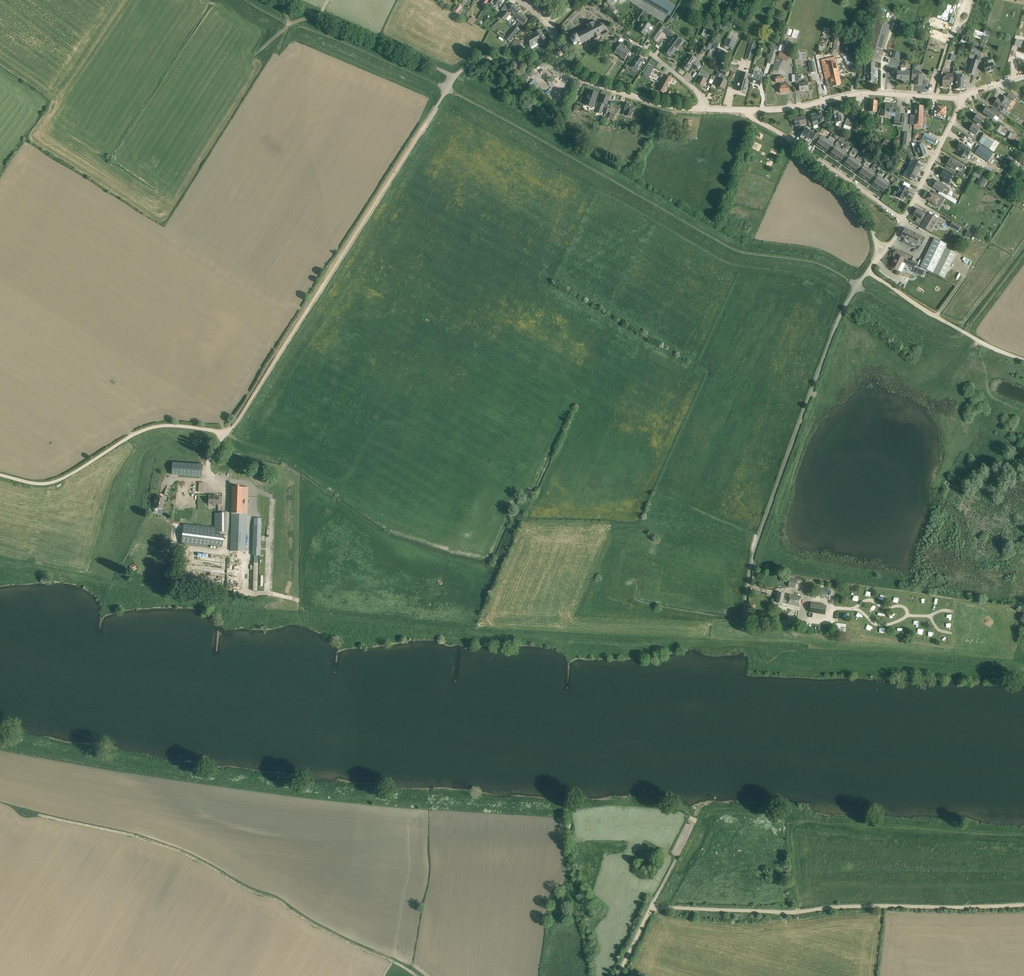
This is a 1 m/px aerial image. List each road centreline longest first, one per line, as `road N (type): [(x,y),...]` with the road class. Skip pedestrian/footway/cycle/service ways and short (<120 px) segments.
road 1 (track): [(244,0),(448,89),(727,244),(822,263),(856,290)]
road 2 (unclassified): [(226,435),(455,76)]
road 3 (track): [(36,814),(173,849),(417,975)]
road 4 (unclassified): [(758,619),(745,607),(759,532),(839,319),(869,271)]
road 5 (track): [(1023,905),(650,908)]
road 6 (track): [(0,474),(56,482),(155,427),(226,435)]
road 7 (tertiary): [(751,110),(857,94),(966,95)]
road 8 (unclassified): [(455,76),(284,0)]
road 9 (track): [(1023,360),(869,271)]
road 10 (tertiary): [(704,110),(596,84),(559,51)]
road 11 (residential): [(904,221),(966,95)]
road 12 (unclassified): [(618,975),(677,858)]
road 13 (residential): [(904,221),(806,148)]

